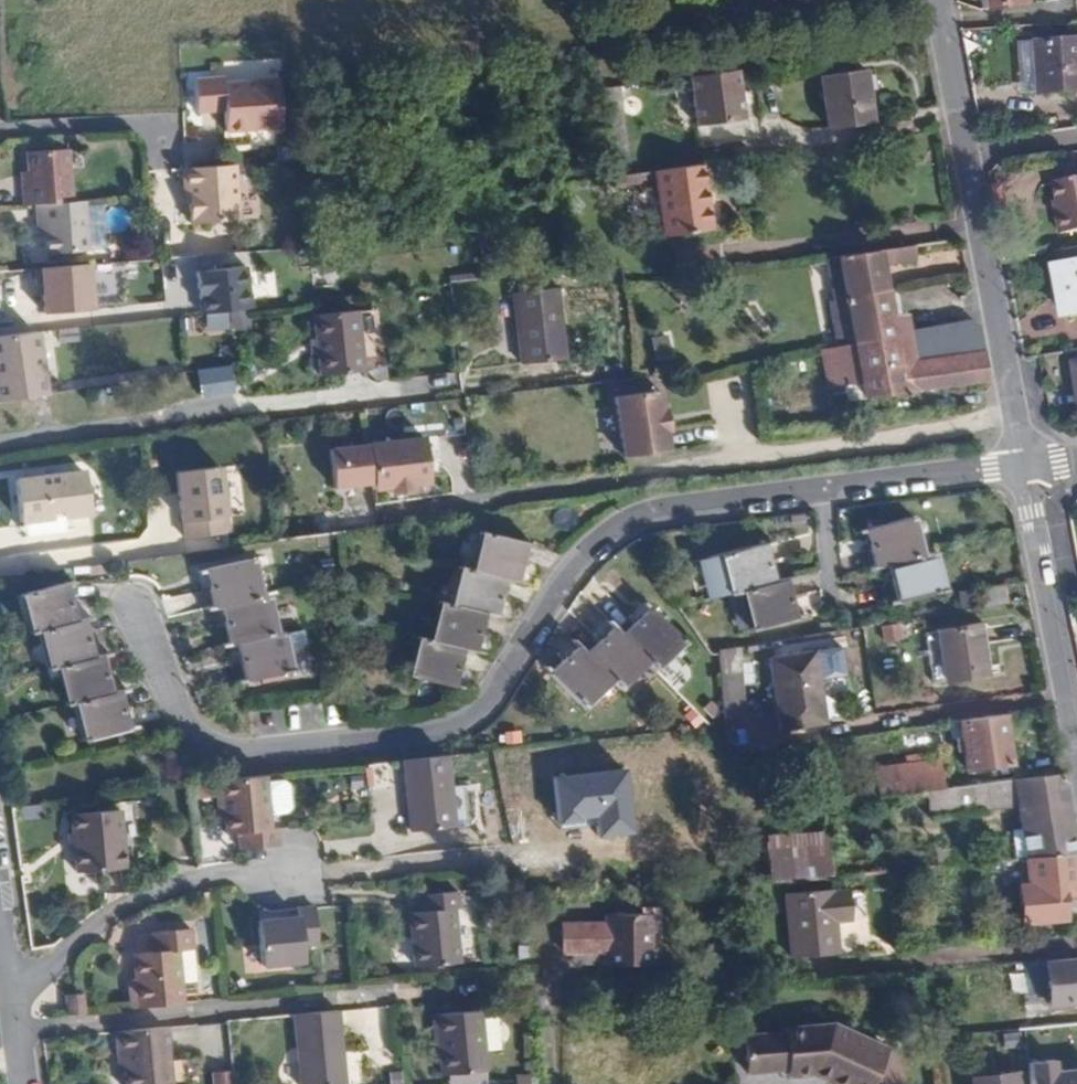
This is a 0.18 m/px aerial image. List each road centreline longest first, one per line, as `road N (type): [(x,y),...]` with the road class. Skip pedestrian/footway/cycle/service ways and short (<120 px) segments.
road 1 (residential): [(136,607),(193,739),(234,753),(433,741),(475,722),(556,589),(597,544),(649,509),(1023,465)]
road 2 (residential): [(1023,465),(940,0)]
road 3 (residential): [(1073,724),(1023,465)]
road 4 (residential): [(0,920),(24,1083)]

